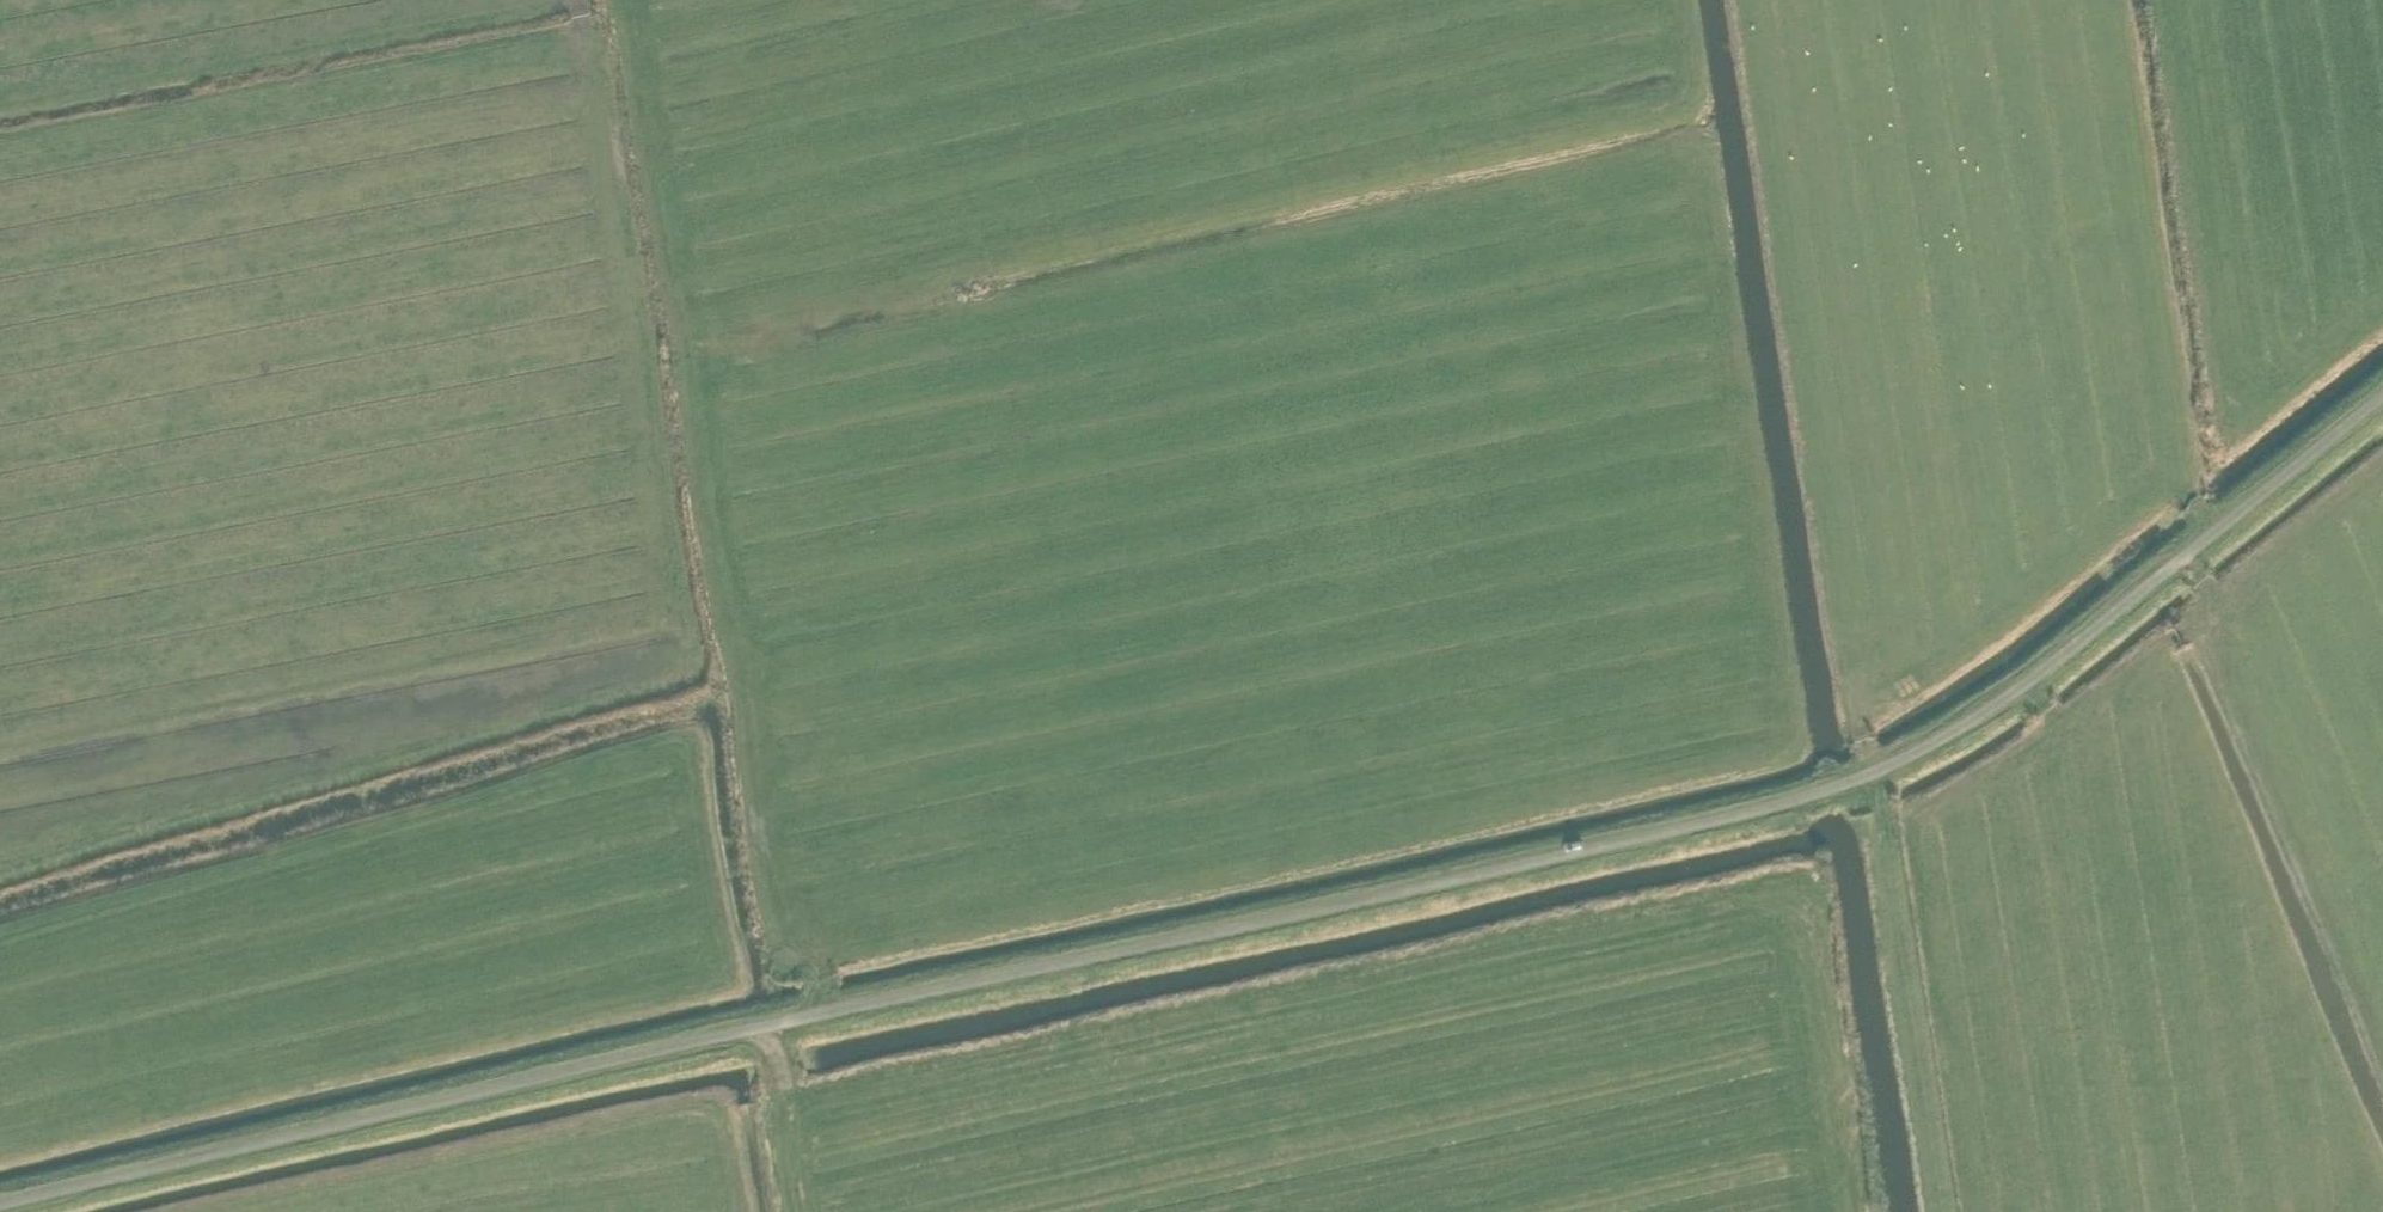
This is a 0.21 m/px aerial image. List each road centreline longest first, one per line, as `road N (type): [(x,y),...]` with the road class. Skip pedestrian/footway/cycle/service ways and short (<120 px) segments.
road 1 (unclassified): [(0,1204),(614,1061),(1655,836),(1834,789),(1926,746),(2019,688),(2382,395)]

